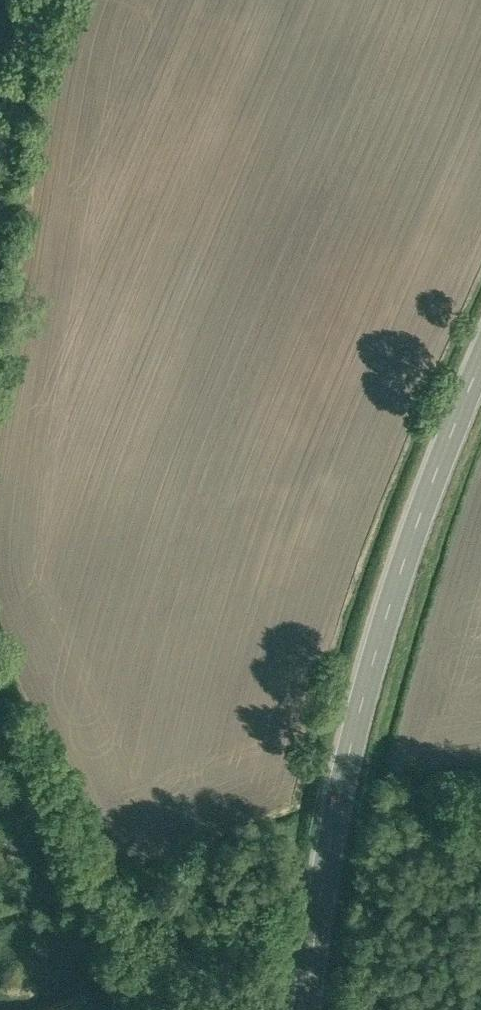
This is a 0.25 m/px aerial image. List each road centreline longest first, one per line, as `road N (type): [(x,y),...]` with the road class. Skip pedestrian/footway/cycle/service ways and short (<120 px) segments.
road 1 (secondary): [(306,1009),(330,841),(382,626),(480,359)]
road 2 (unclassified): [(138,1009),(0,708)]
road 3 (unclassified): [(0,201),(40,0)]

